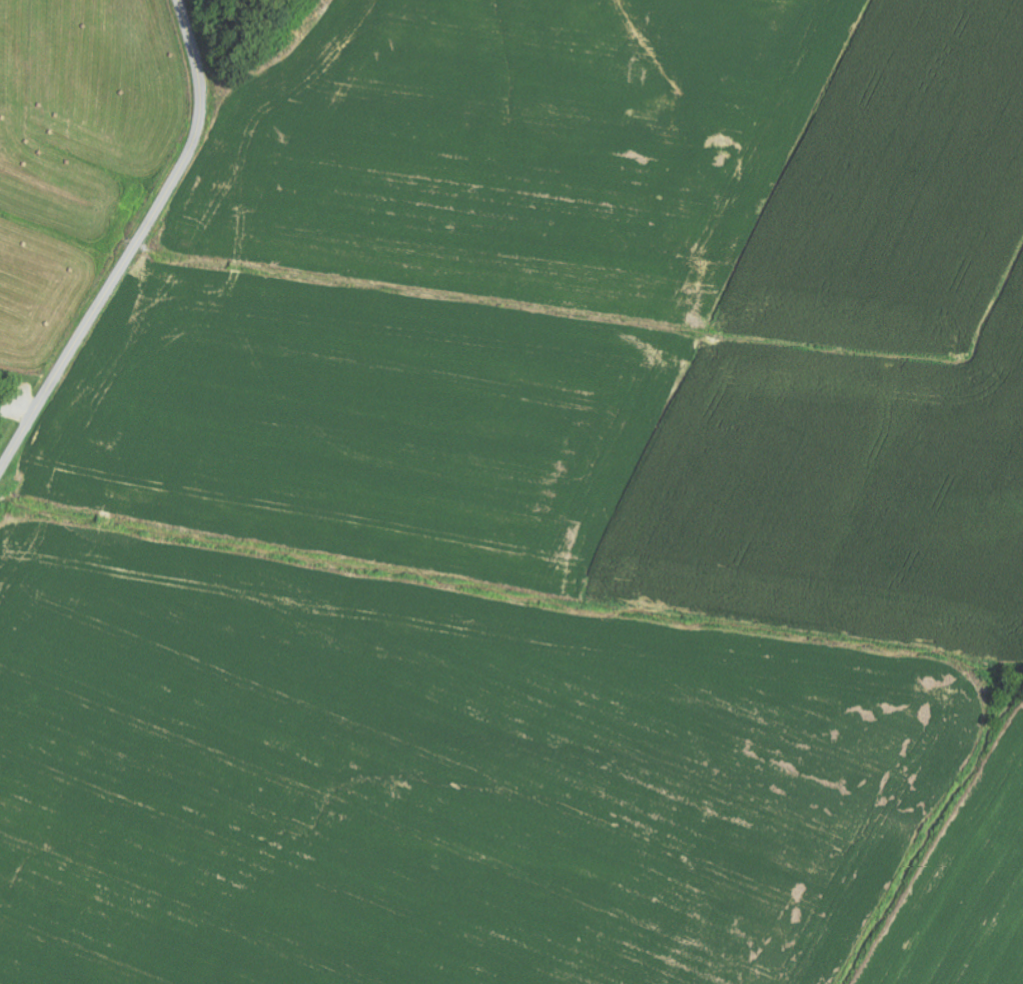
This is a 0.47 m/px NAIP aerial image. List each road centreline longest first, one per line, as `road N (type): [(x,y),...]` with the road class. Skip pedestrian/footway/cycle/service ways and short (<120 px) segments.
road 1 (tertiary): [(0,476),(196,136),(200,105),(178,0)]

